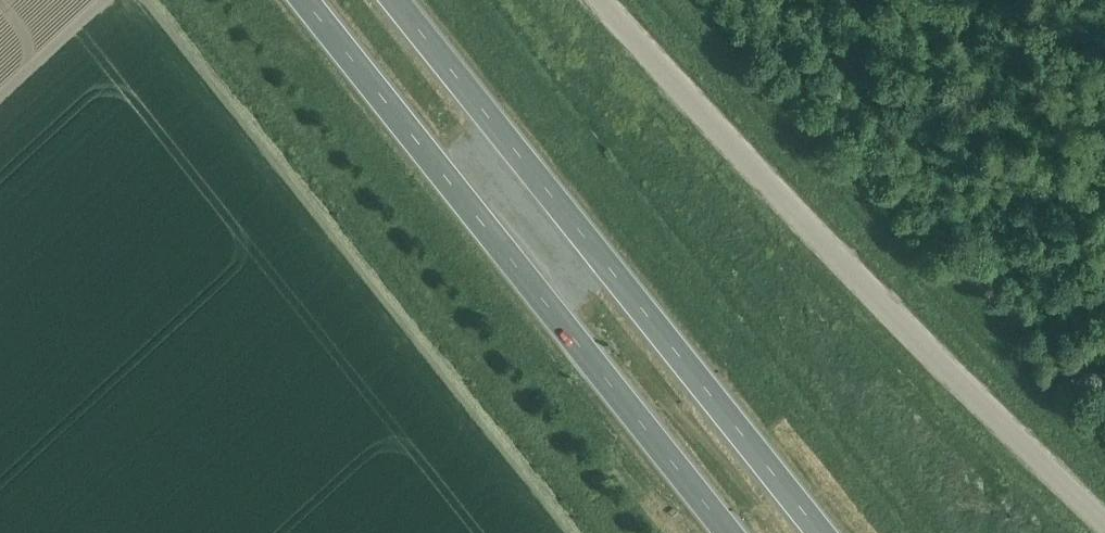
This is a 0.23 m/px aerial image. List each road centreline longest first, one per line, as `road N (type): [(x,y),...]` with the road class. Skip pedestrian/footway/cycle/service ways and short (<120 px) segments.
road 1 (unclassified): [(1104,523),(595,0)]
road 2 (trunk): [(820,532),(395,0)]
road 3 (trunk): [(304,0),(728,532)]

